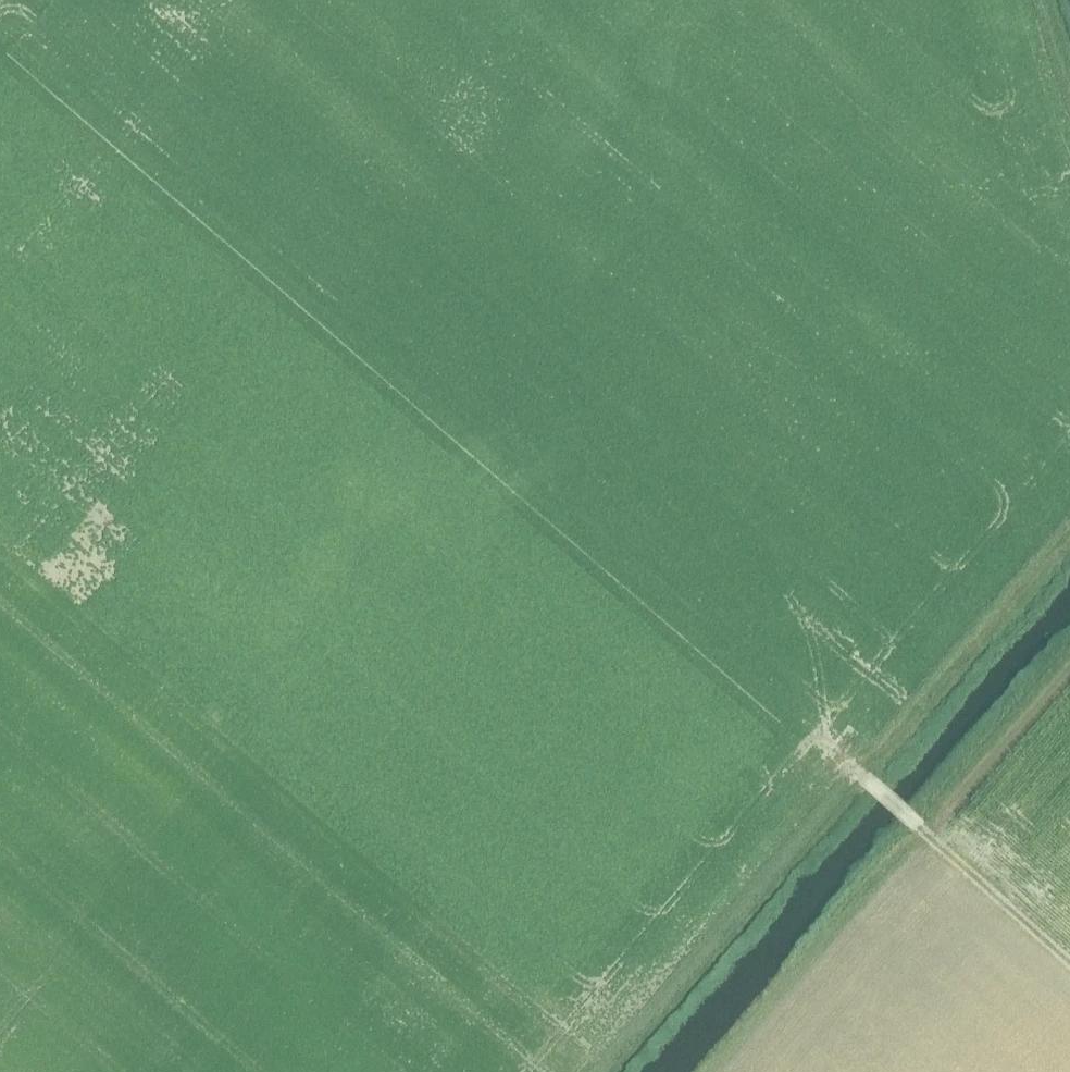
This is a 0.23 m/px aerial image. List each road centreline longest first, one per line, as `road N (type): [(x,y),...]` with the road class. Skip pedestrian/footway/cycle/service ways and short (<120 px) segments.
road 1 (track): [(1069,957),(864,776),(834,740)]

